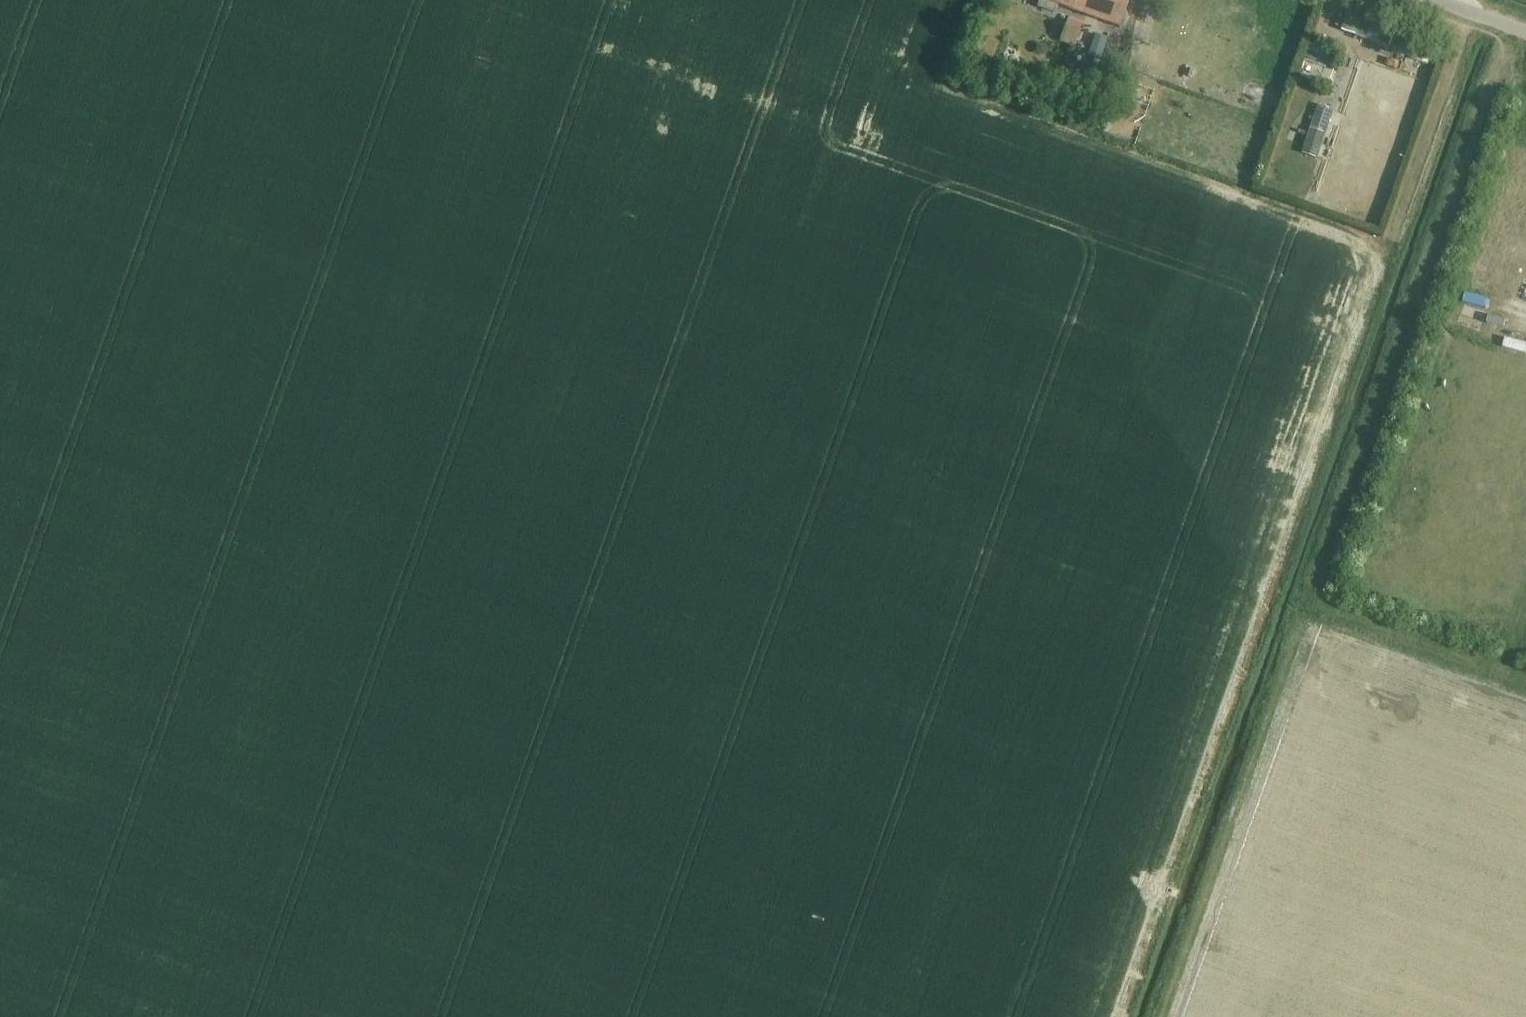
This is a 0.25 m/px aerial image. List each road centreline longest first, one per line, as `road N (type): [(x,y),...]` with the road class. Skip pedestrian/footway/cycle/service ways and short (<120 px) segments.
road 1 (track): [(1470,12),(1394,235)]

